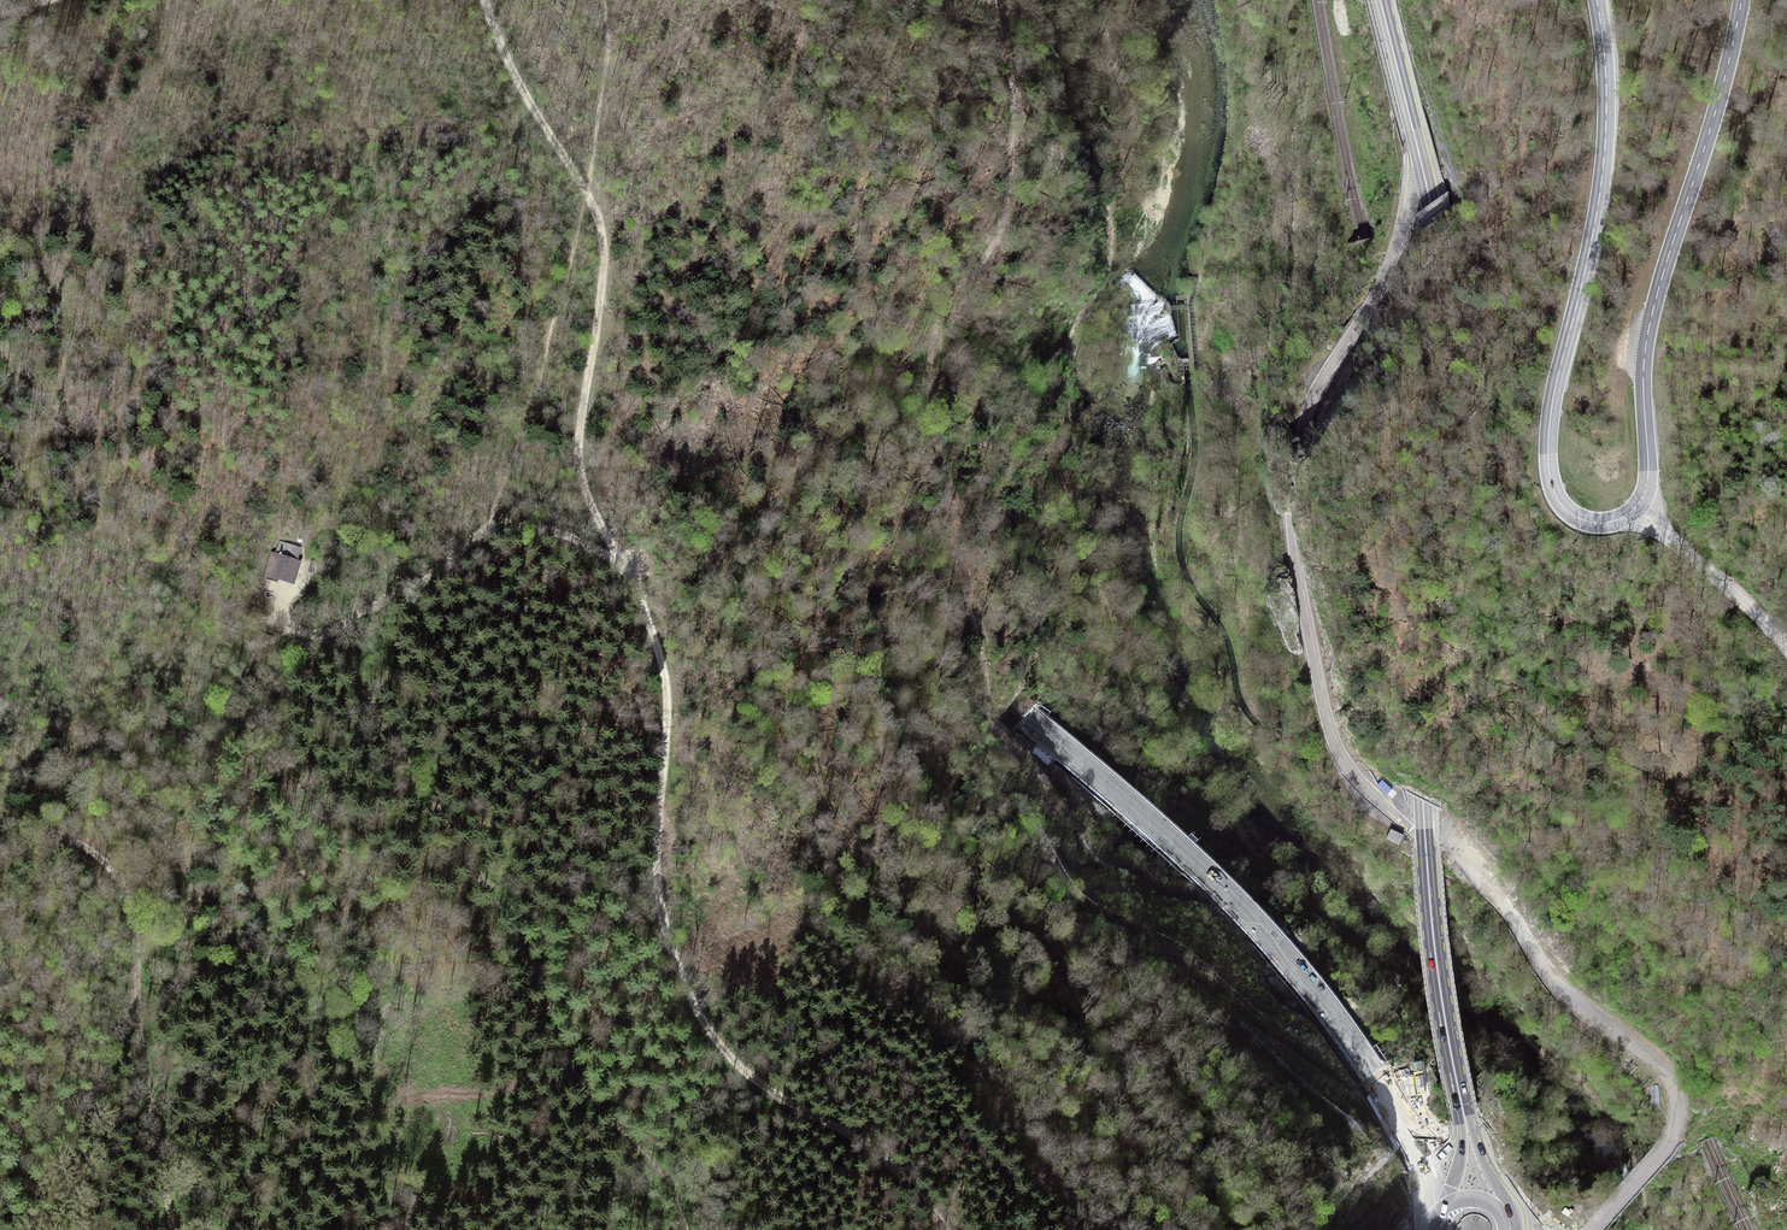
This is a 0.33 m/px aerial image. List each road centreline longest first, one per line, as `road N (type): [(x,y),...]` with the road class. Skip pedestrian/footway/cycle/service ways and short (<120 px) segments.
road 1 (primary): [(269,0),(490,242),(639,387),(801,531),(1118,790),(1241,905),(1321,995),(1394,1103),(1430,1173),(1436,1225)]
road 2 (primary): [(1498,1202),(1460,1105),(1430,921),(1423,735),(1451,379),(1433,210),(1381,0)]
road 3 (track): [(950,1229),(869,1142),(749,1077),(704,1021),(684,978),(658,886),(670,706),(664,664),(580,467),(605,241),(585,191)]
road 4 (tertiary): [(1741,0),(1652,312),(1643,372),(1645,491),(1626,517),(1593,523),(1557,498),(1548,459),(1554,394),(1602,178),(1607,71),(1596,0)]
road 5 (track): [(996,739),(973,678),(926,367),(934,331),(991,252),(1010,198),(1014,93),(988,0)]
road 6 (unclassified): [(1409,832),(1361,788),(1332,741),(1292,514),(1310,409),(1374,298),(1411,183)]
road 7 (track): [(176,1229),(152,1114),(127,894)]
road 8 (track): [(42,1229),(138,1012)]
road 9 (track): [(585,191),(514,72),(484,0)]
road 10 (track): [(326,634),(439,572),(488,525)]
road 11 (track): [(0,819),(93,850),(127,894)]
road 12 (track): [(488,525),(555,532),(617,558)]

